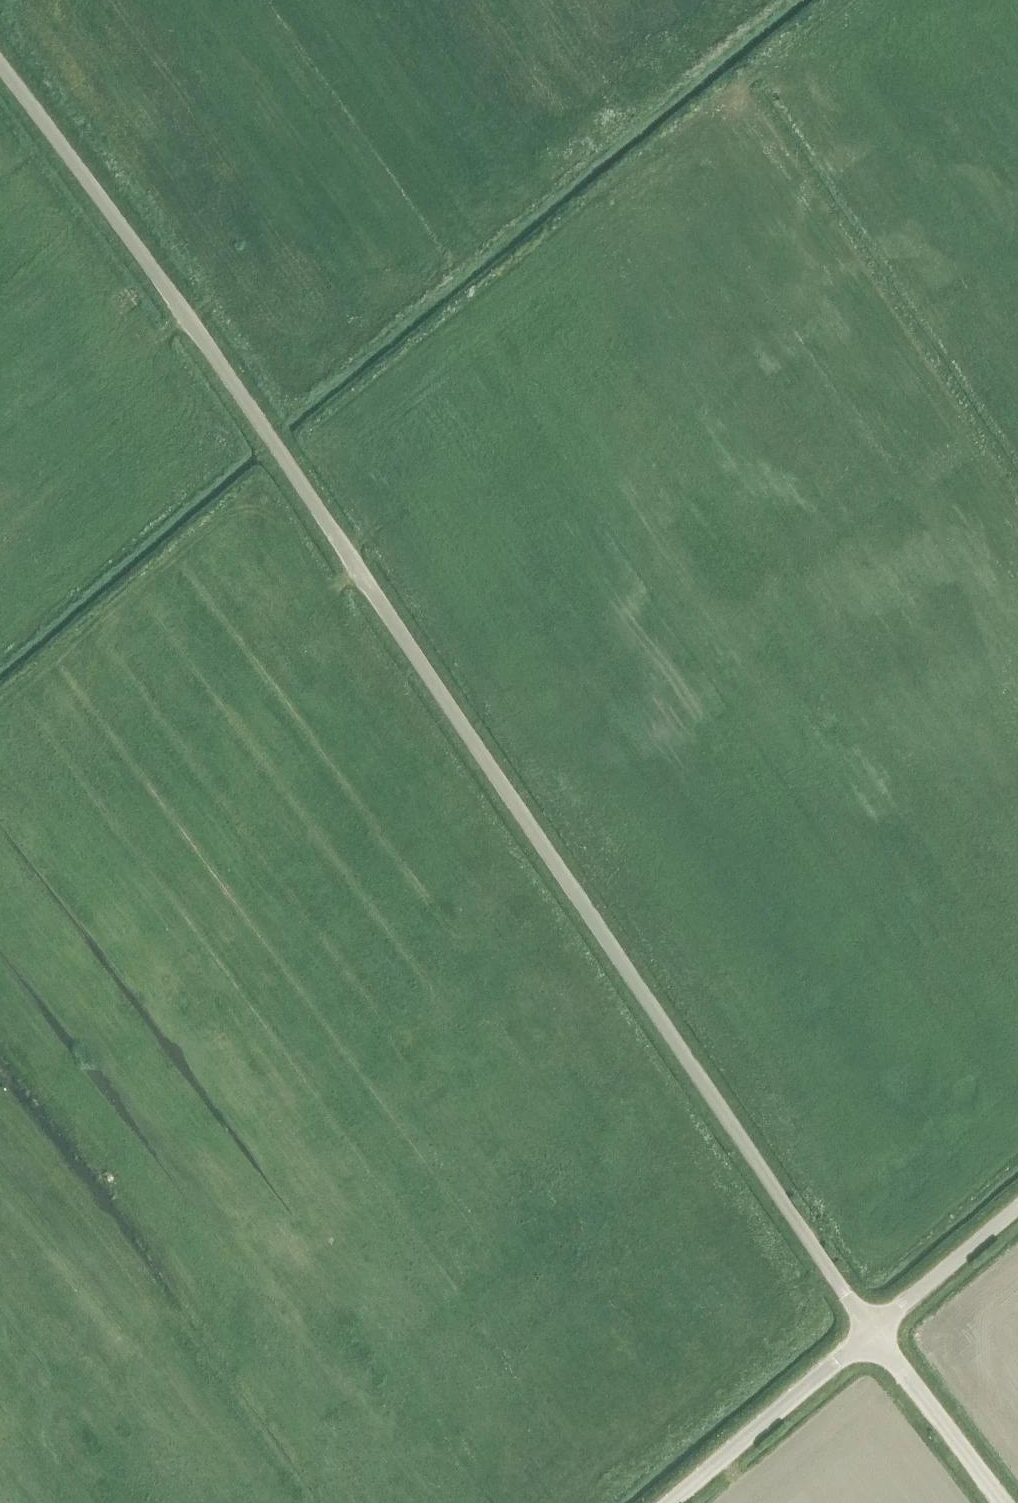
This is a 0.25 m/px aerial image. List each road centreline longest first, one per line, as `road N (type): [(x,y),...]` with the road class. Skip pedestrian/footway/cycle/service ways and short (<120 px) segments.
road 1 (unclassified): [(870,1331),(274,443),(0,64)]
road 2 (unclassified): [(668,1502),(870,1331)]
road 3 (unclassified): [(1001,1502),(870,1331)]
road 4 (unclassified): [(870,1331),(1017,1205)]

